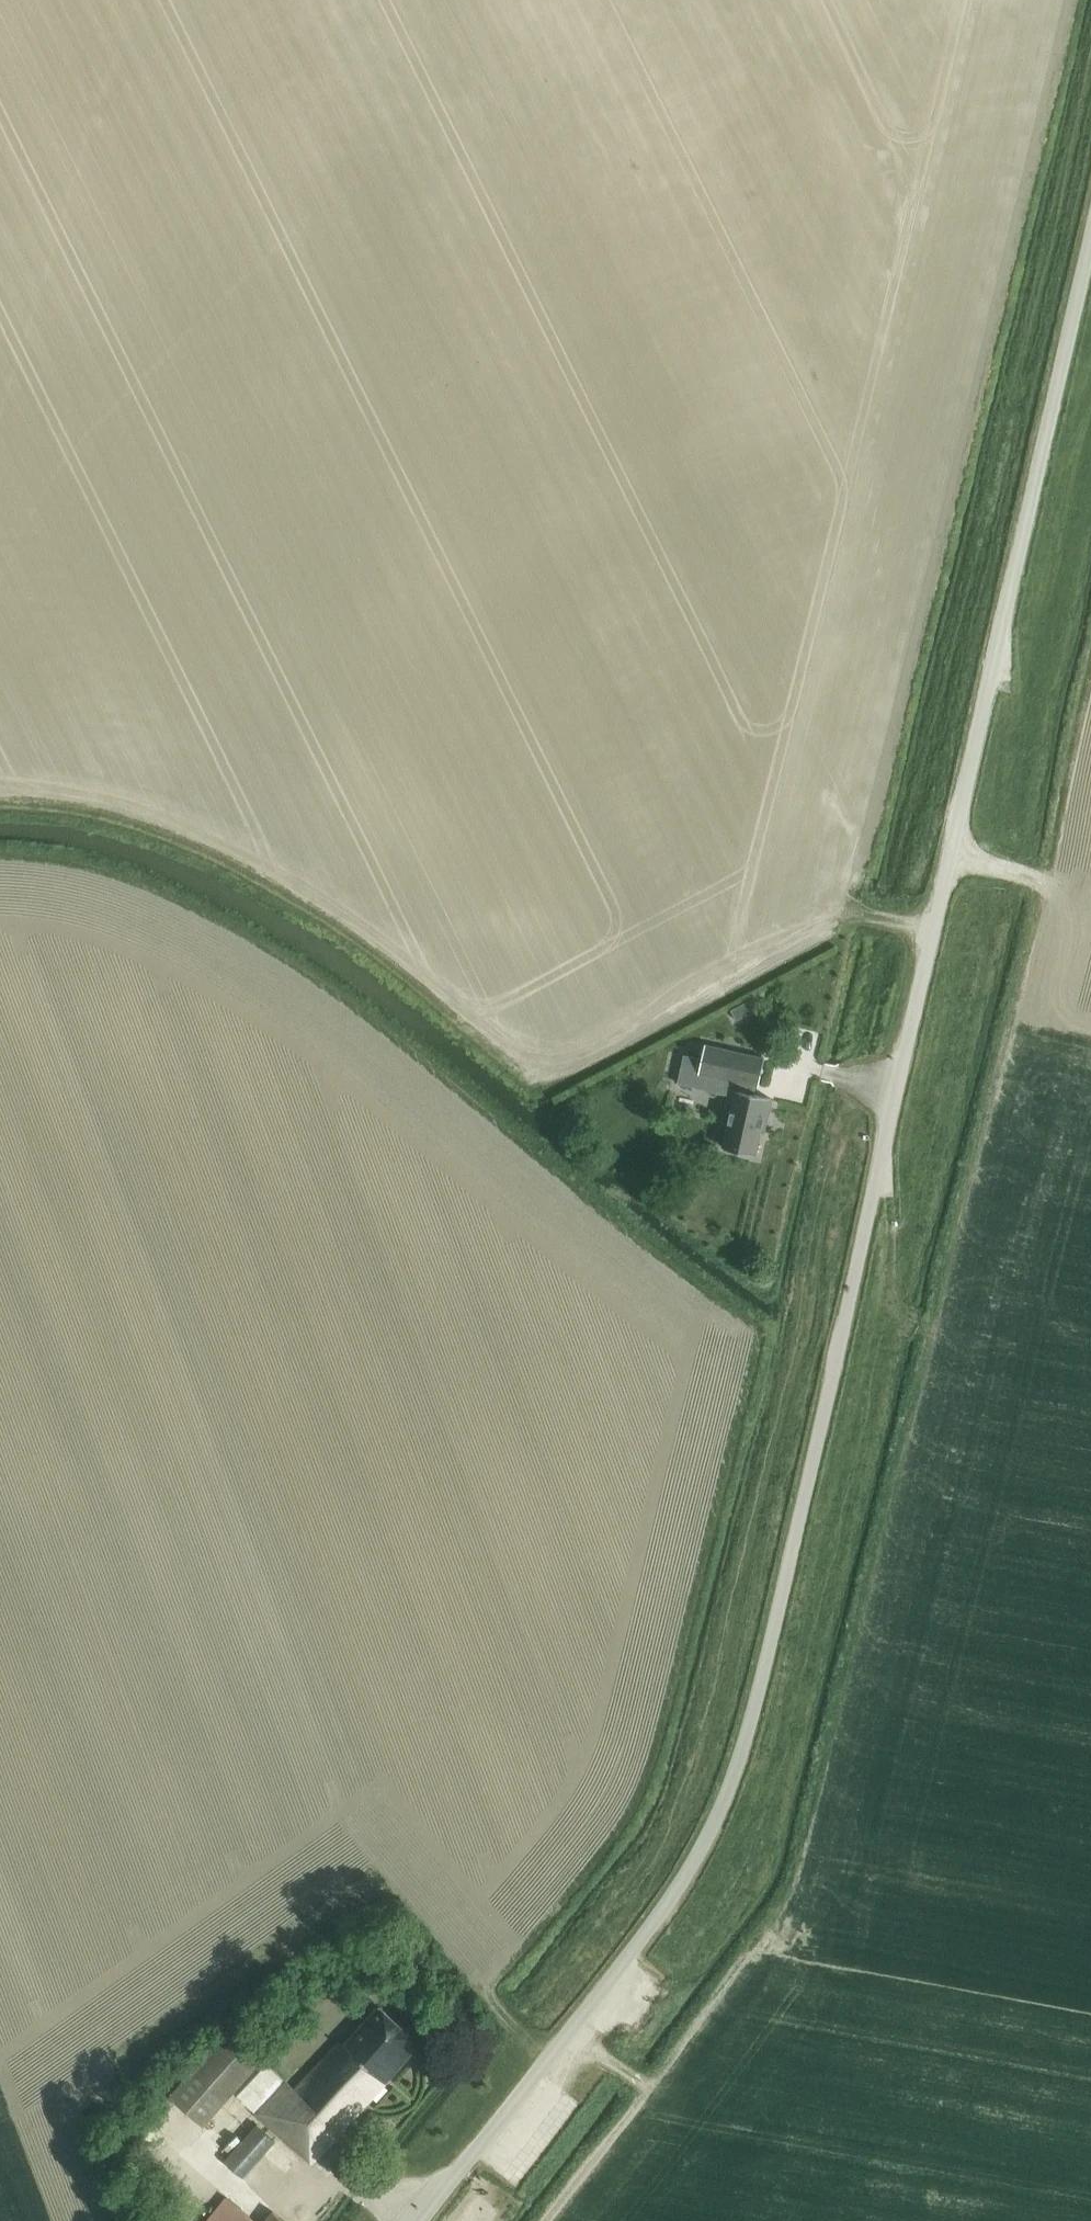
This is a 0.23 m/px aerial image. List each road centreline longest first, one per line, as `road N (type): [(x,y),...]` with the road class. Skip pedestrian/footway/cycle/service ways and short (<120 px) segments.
road 1 (unclassified): [(424,2220),(668,1902),(729,1785),(788,1566),(1090,246)]

